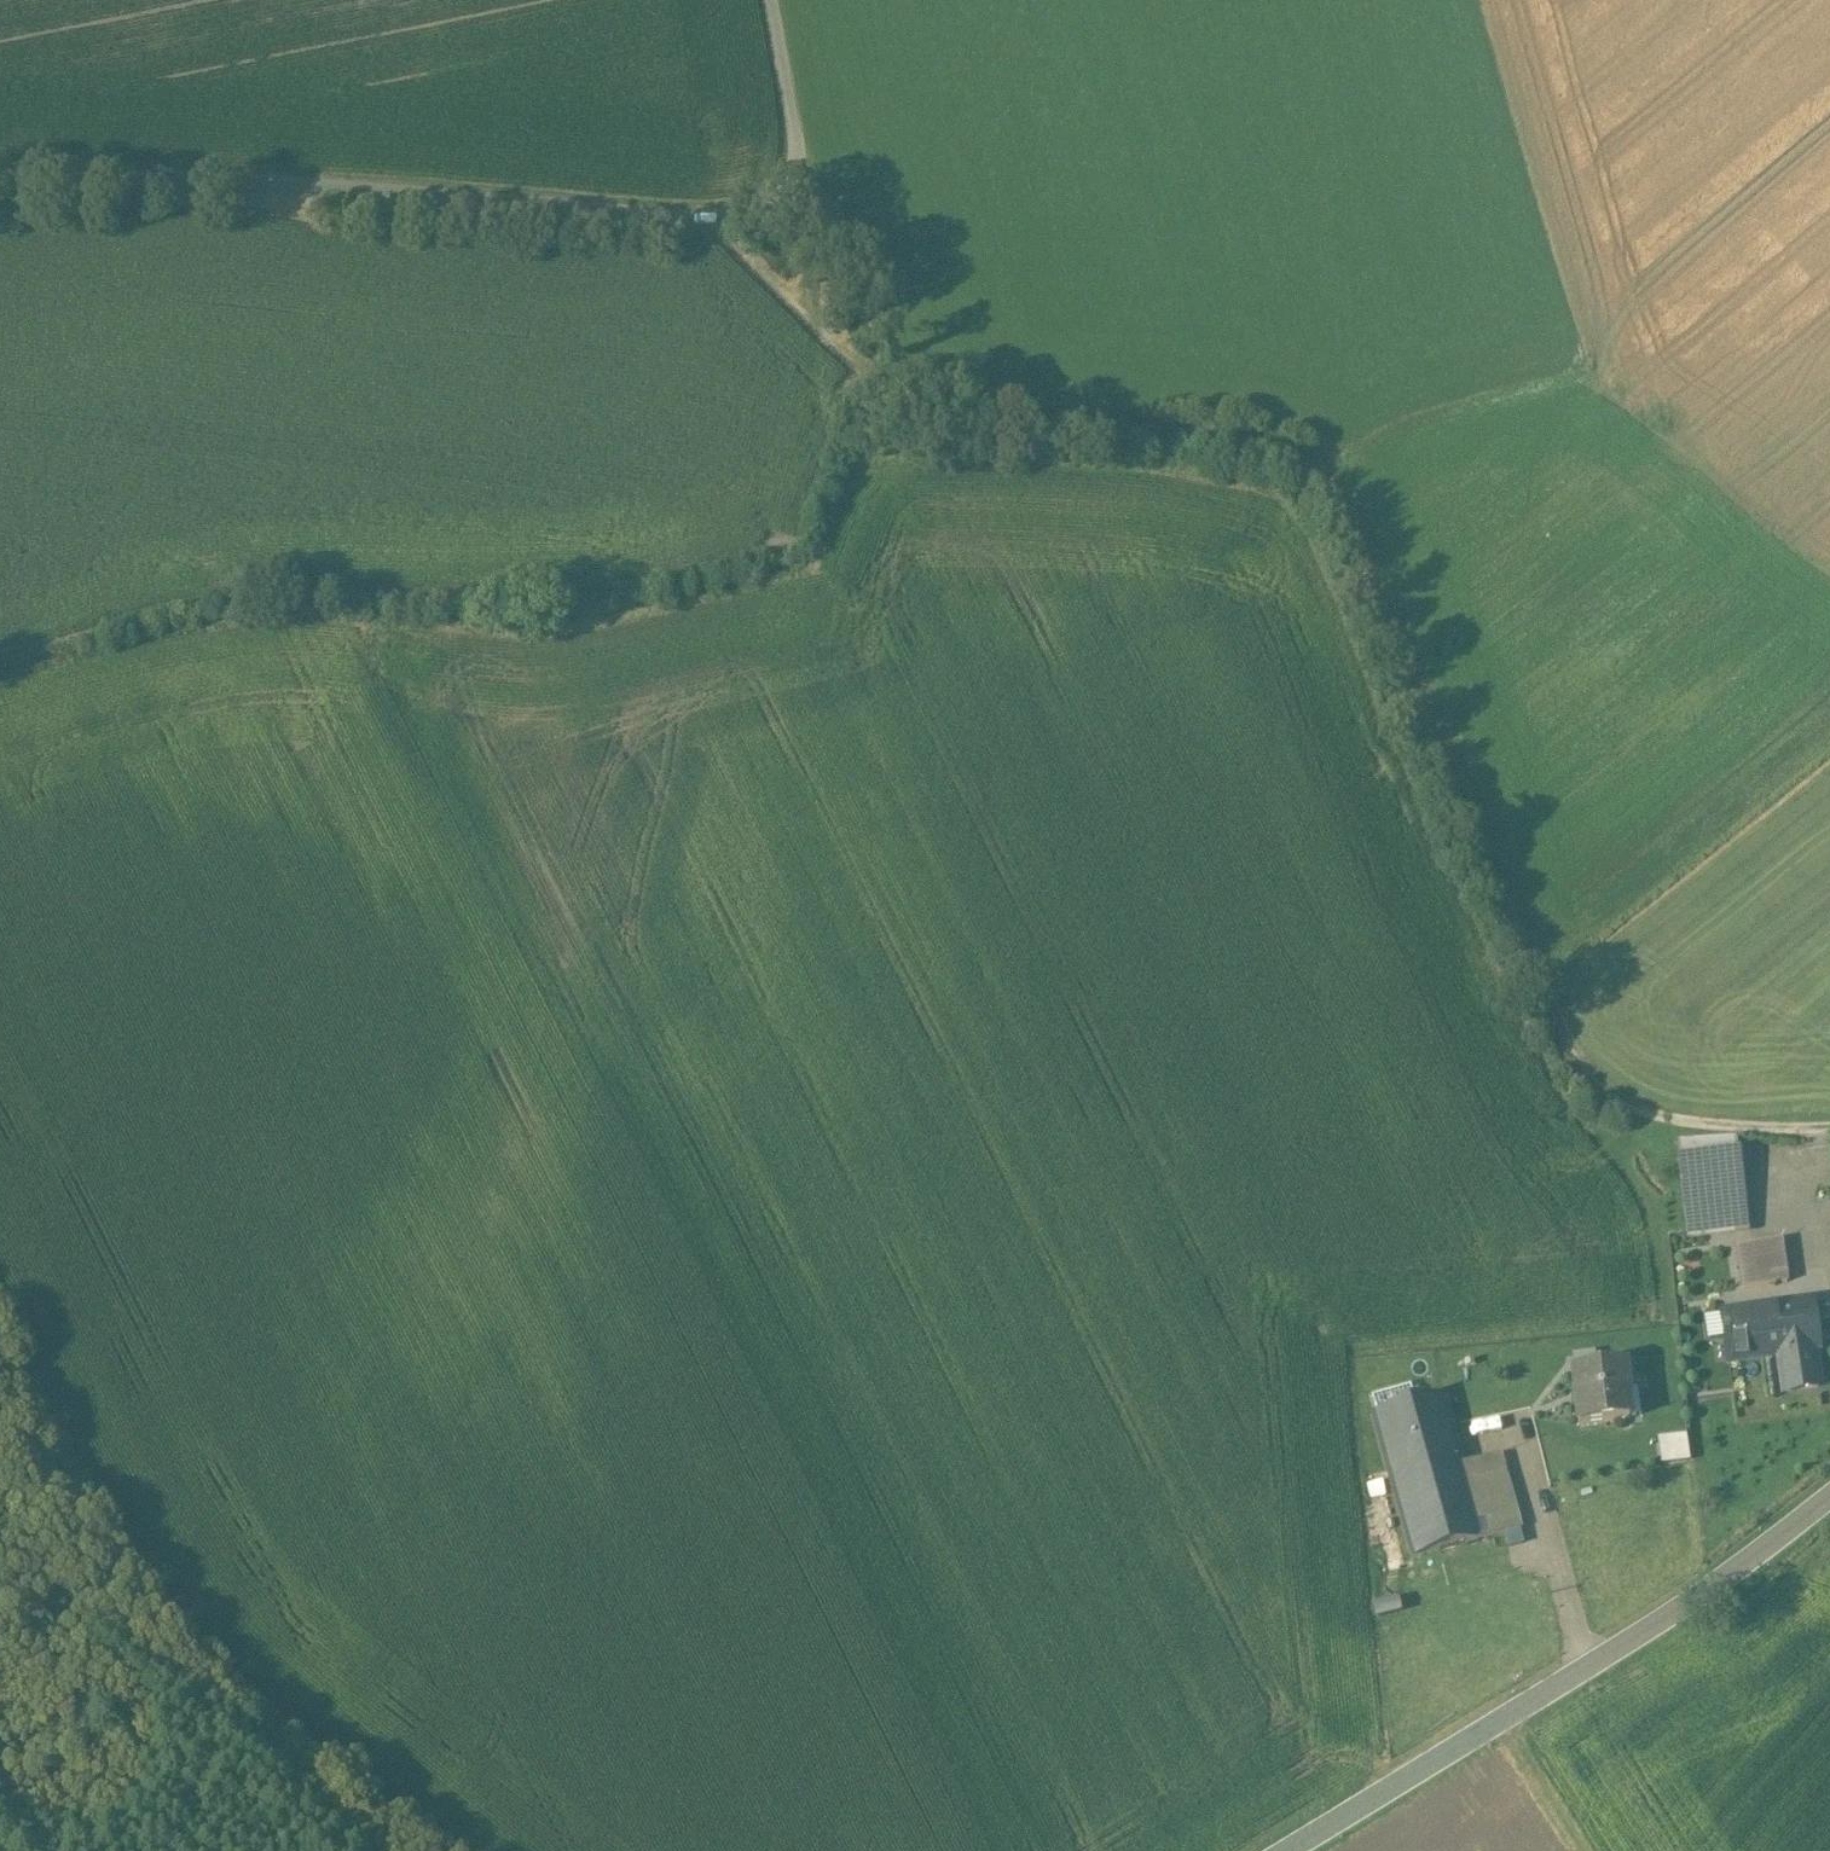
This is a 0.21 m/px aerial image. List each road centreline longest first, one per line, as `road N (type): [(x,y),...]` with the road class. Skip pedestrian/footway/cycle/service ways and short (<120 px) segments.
road 1 (track): [(1829,1127),(1713,1126),(1650,1116),(1605,1095),(1575,1058),(1319,474),(1301,452),(891,395),(858,381),(751,262),(724,219)]
road 2 (secondary): [(1289,1850),(1695,1600),(1829,1498)]
road 3 (track): [(795,121),(838,358)]

